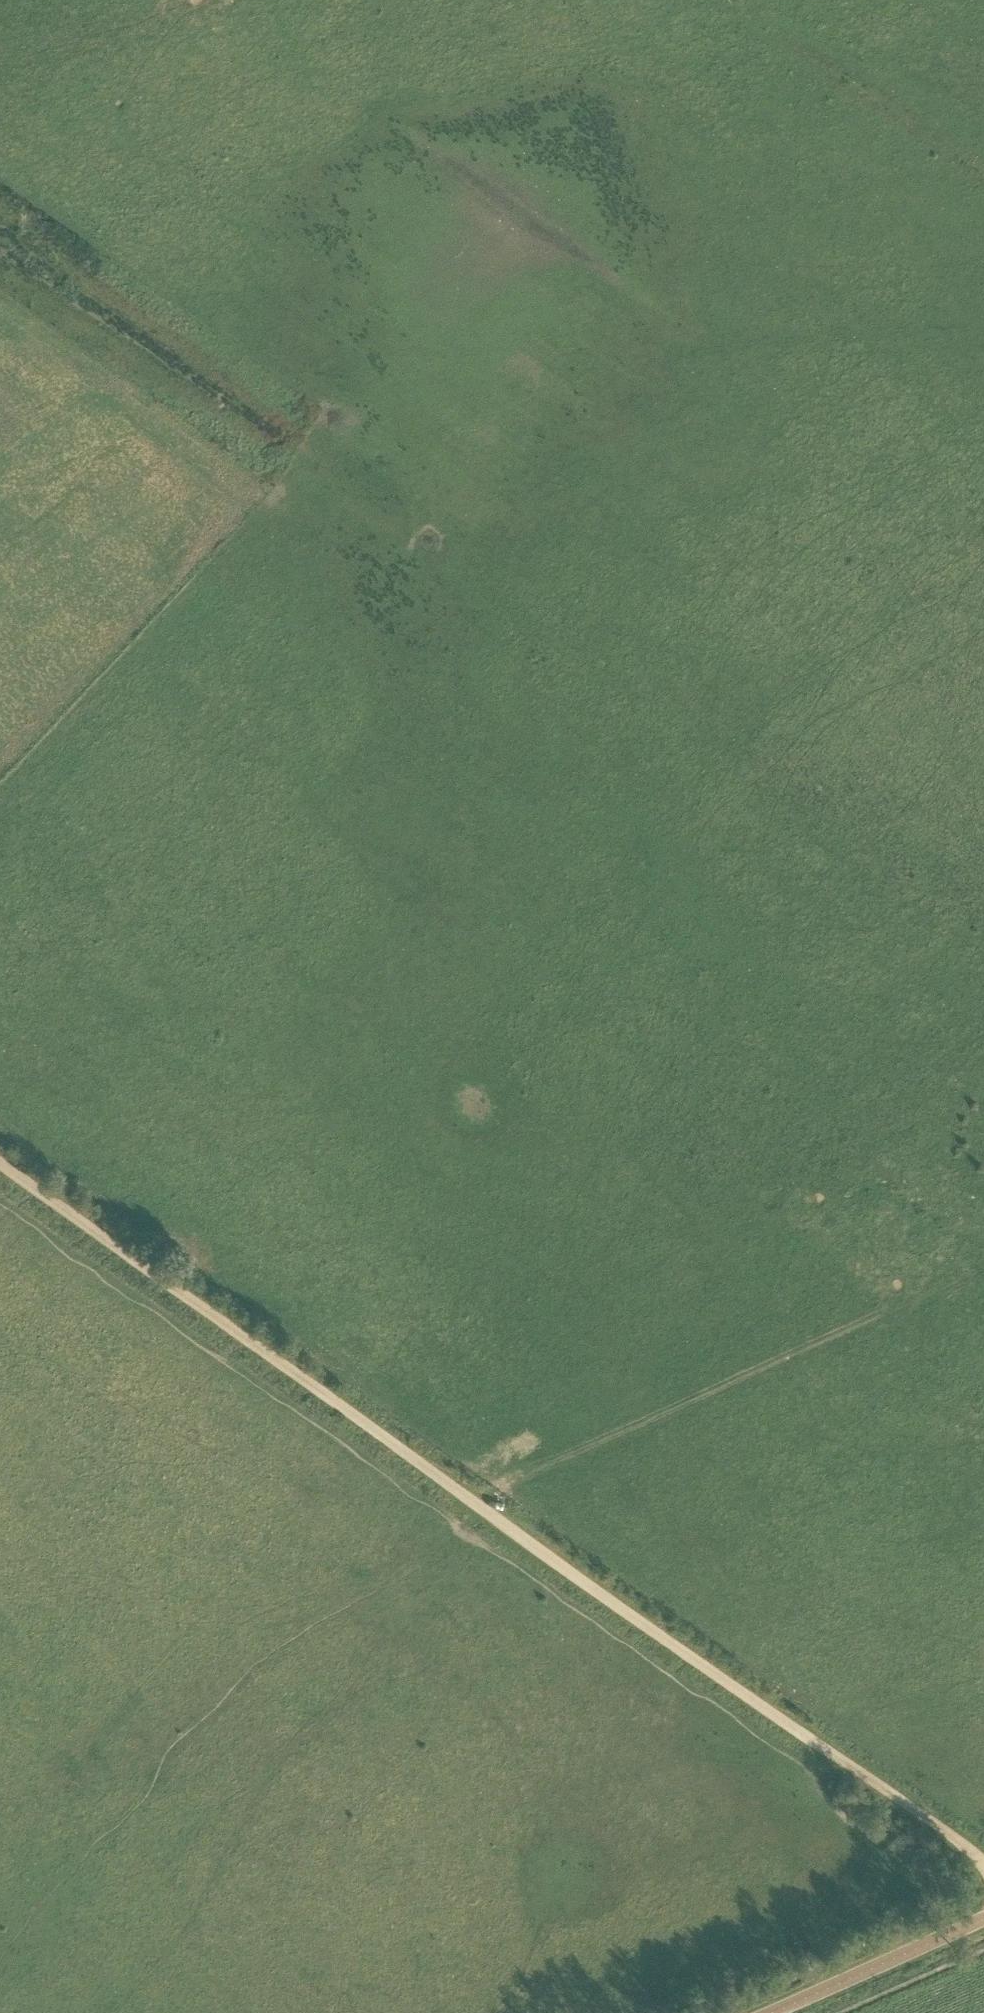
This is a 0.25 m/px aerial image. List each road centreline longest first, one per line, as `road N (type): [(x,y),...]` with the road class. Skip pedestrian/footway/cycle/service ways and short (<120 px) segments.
road 1 (track): [(983,1867),(0,1165)]
road 2 (unclassified): [(774,2012),(983,1919)]

